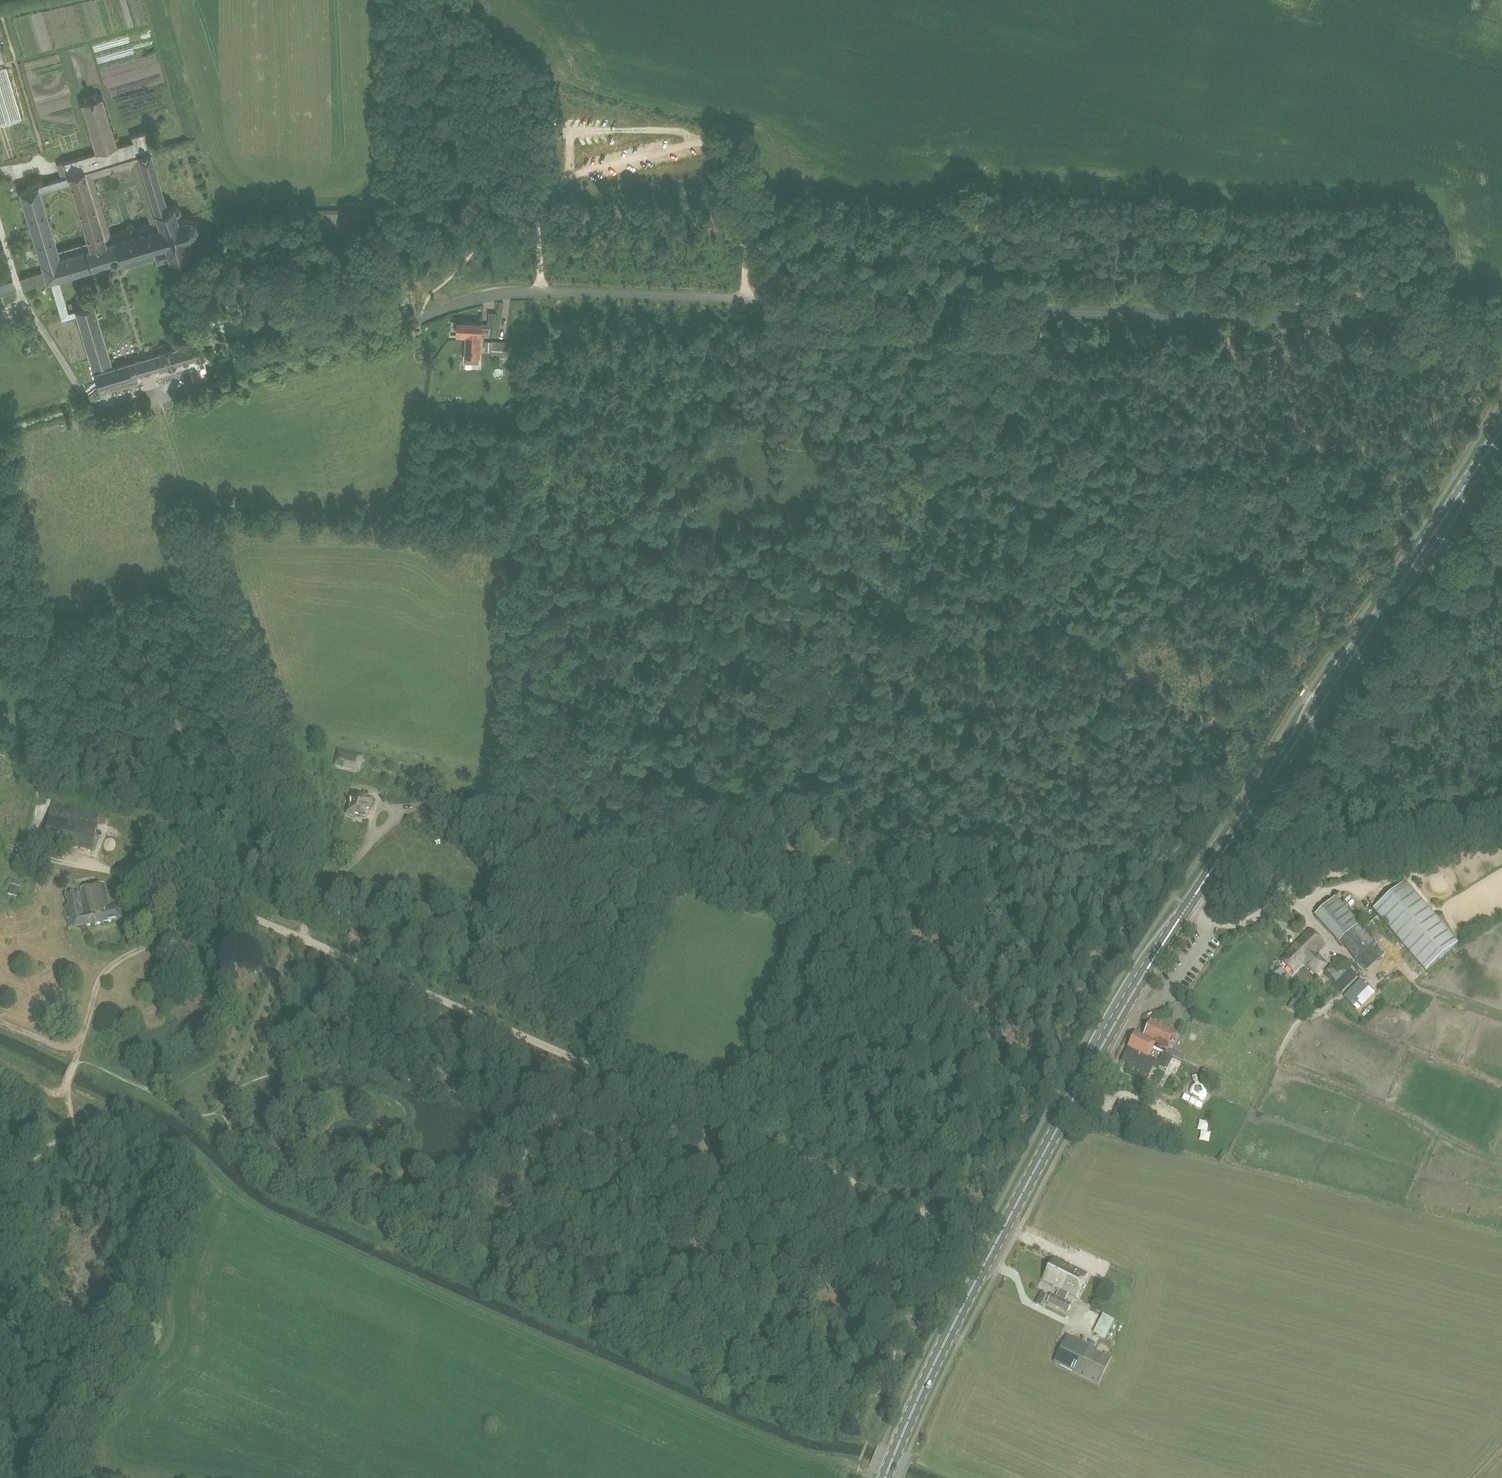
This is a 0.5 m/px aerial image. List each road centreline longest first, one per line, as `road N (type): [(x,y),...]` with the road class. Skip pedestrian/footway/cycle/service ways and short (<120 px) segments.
road 1 (unclassified): [(106,415),(503,292),(1501,329)]
road 2 (track): [(967,1232),(300,938)]
road 3 (primary): [(886,1477),(995,1244),(1188,905)]
road 4 (primary): [(1188,905),(1501,430)]
road 5 (track): [(300,938),(156,880),(0,844)]
road 6 (track): [(1501,833),(1294,888),(1245,923),(1210,922)]
road 7 (track): [(76,1063),(103,972),(179,924),(195,894)]
road 8 (track): [(300,938),(312,896),(358,855),(385,805),(393,816),(384,828)]

